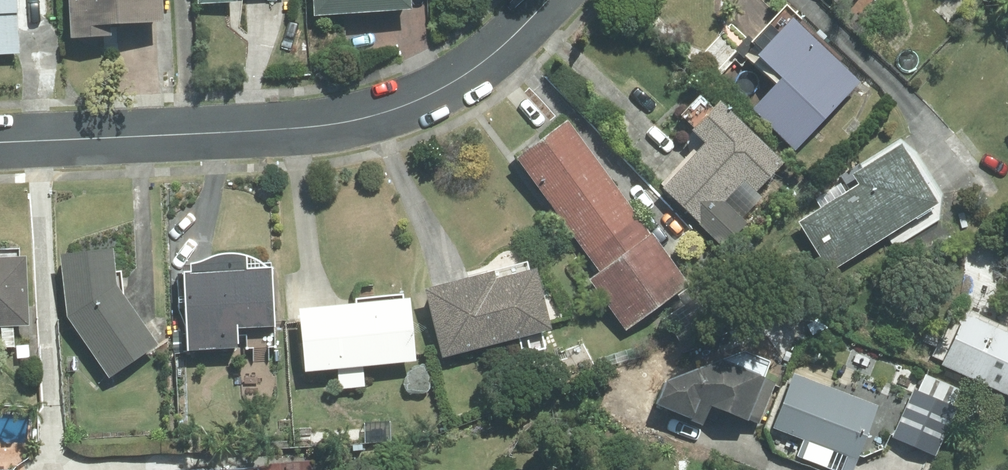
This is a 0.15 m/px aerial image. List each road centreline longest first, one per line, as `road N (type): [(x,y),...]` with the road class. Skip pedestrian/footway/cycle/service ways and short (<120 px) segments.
road 1 (residential): [(546,0),(471,71),(401,107),(315,129),(0,141)]

